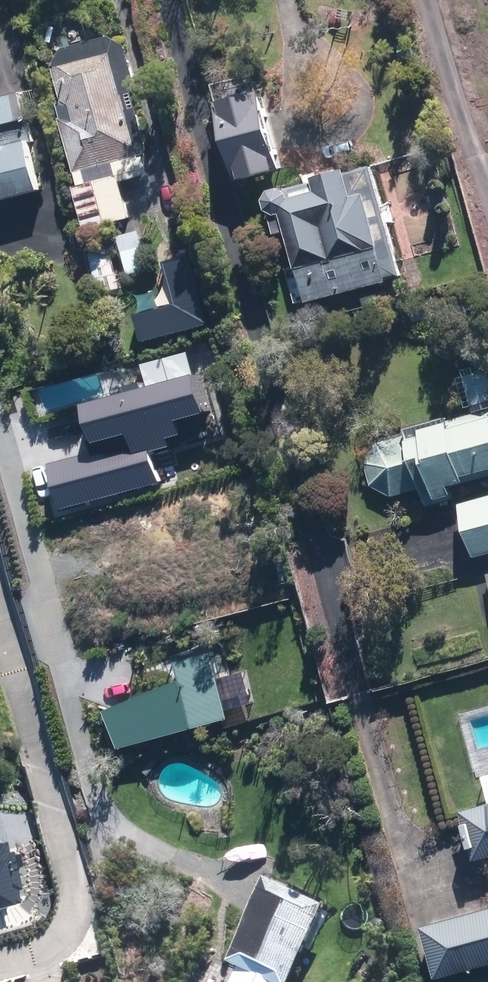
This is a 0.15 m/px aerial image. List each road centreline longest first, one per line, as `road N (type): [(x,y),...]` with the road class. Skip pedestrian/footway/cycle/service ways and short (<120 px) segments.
road 1 (residential): [(0,958),(64,932),(75,899),(0,615)]

